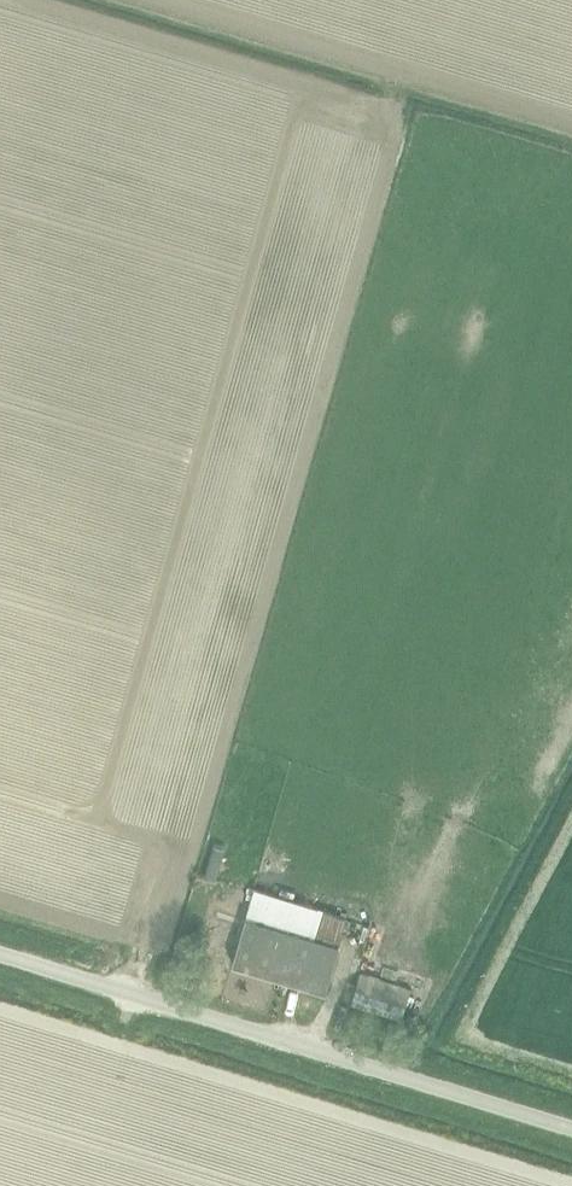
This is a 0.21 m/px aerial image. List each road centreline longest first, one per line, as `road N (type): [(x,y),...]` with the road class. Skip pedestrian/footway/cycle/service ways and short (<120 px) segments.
road 1 (unclassified): [(571,1132),(0,957)]

